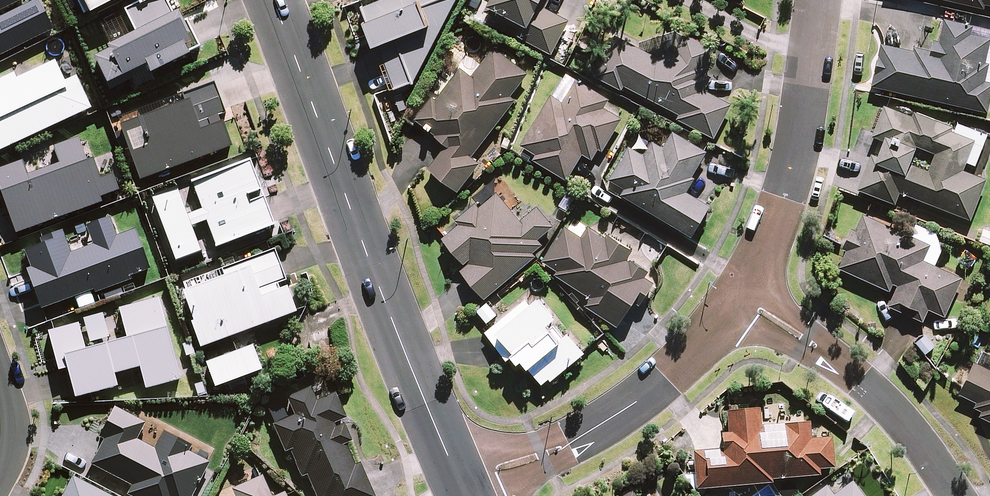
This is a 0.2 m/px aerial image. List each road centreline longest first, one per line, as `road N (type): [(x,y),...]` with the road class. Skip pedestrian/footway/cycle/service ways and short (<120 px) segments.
road 1 (tertiary): [(459,486),(276,0)]
road 2 (residential): [(459,486),(545,455),(638,407),(699,351),(739,298)]
road 3 (residential): [(739,298),(789,199),(823,0)]
road 4 (residential): [(959,495),(907,423),(864,383),(739,298)]
road 5 (residential): [(0,484),(12,451),(0,365)]

